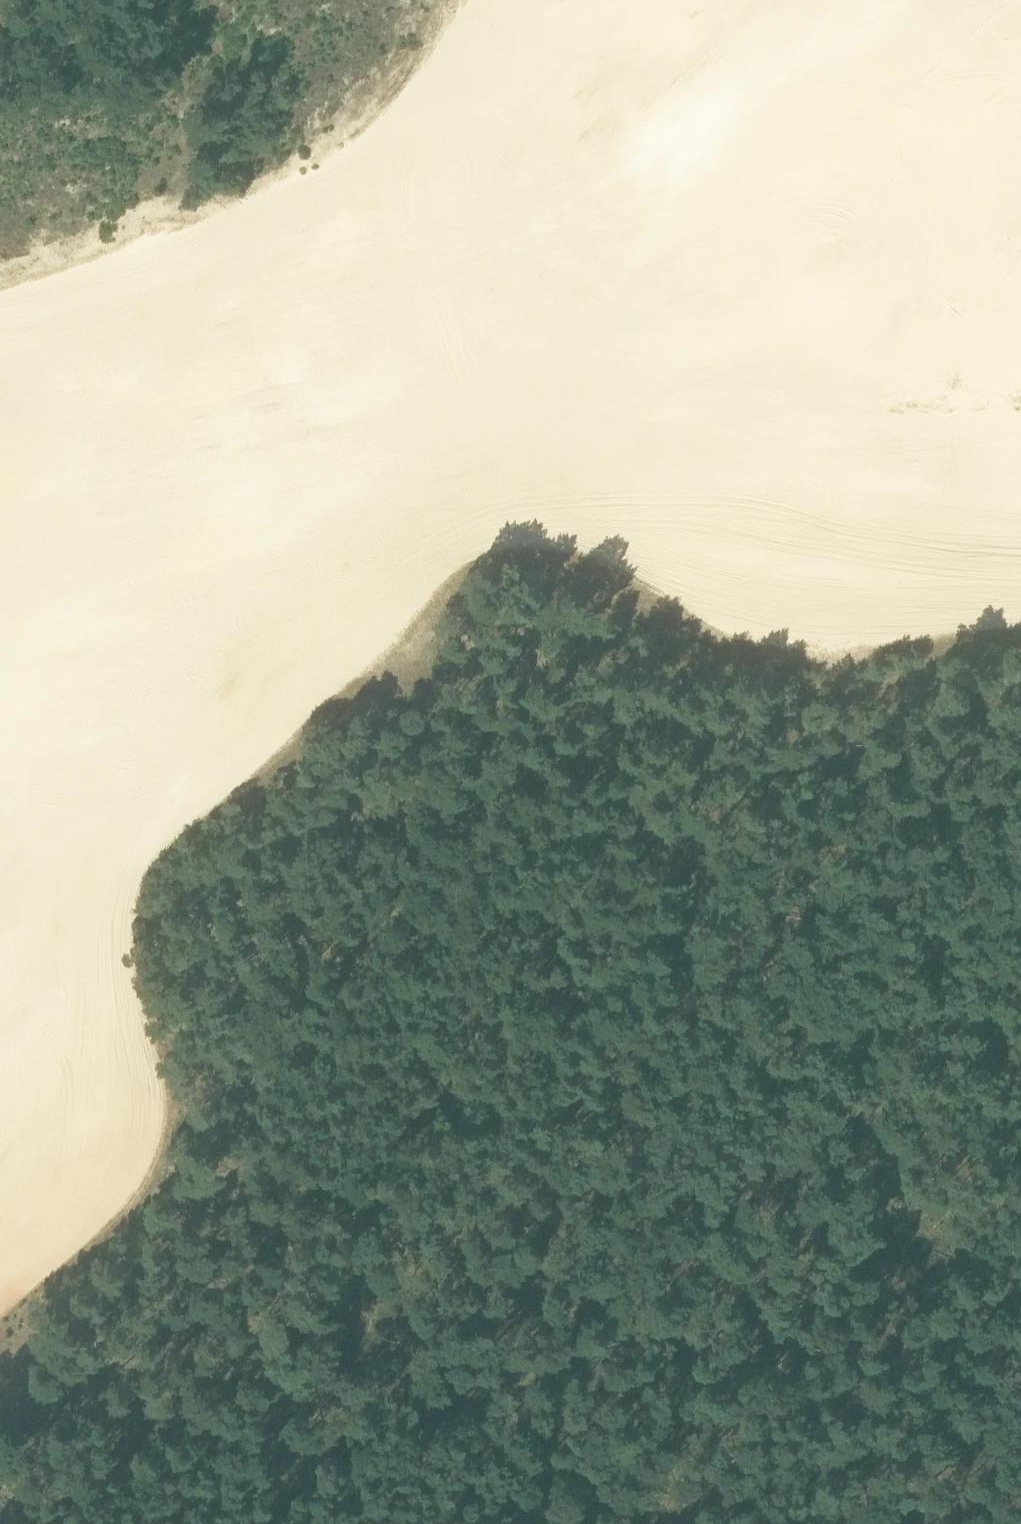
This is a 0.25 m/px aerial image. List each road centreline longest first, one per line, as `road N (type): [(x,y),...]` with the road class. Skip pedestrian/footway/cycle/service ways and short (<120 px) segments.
road 1 (track): [(0,1019),(63,952),(185,776),(288,658),(490,456),(817,0)]
road 2 (track): [(1020,505),(889,487),(756,450),(598,439),(422,467),(171,544),(0,618)]

